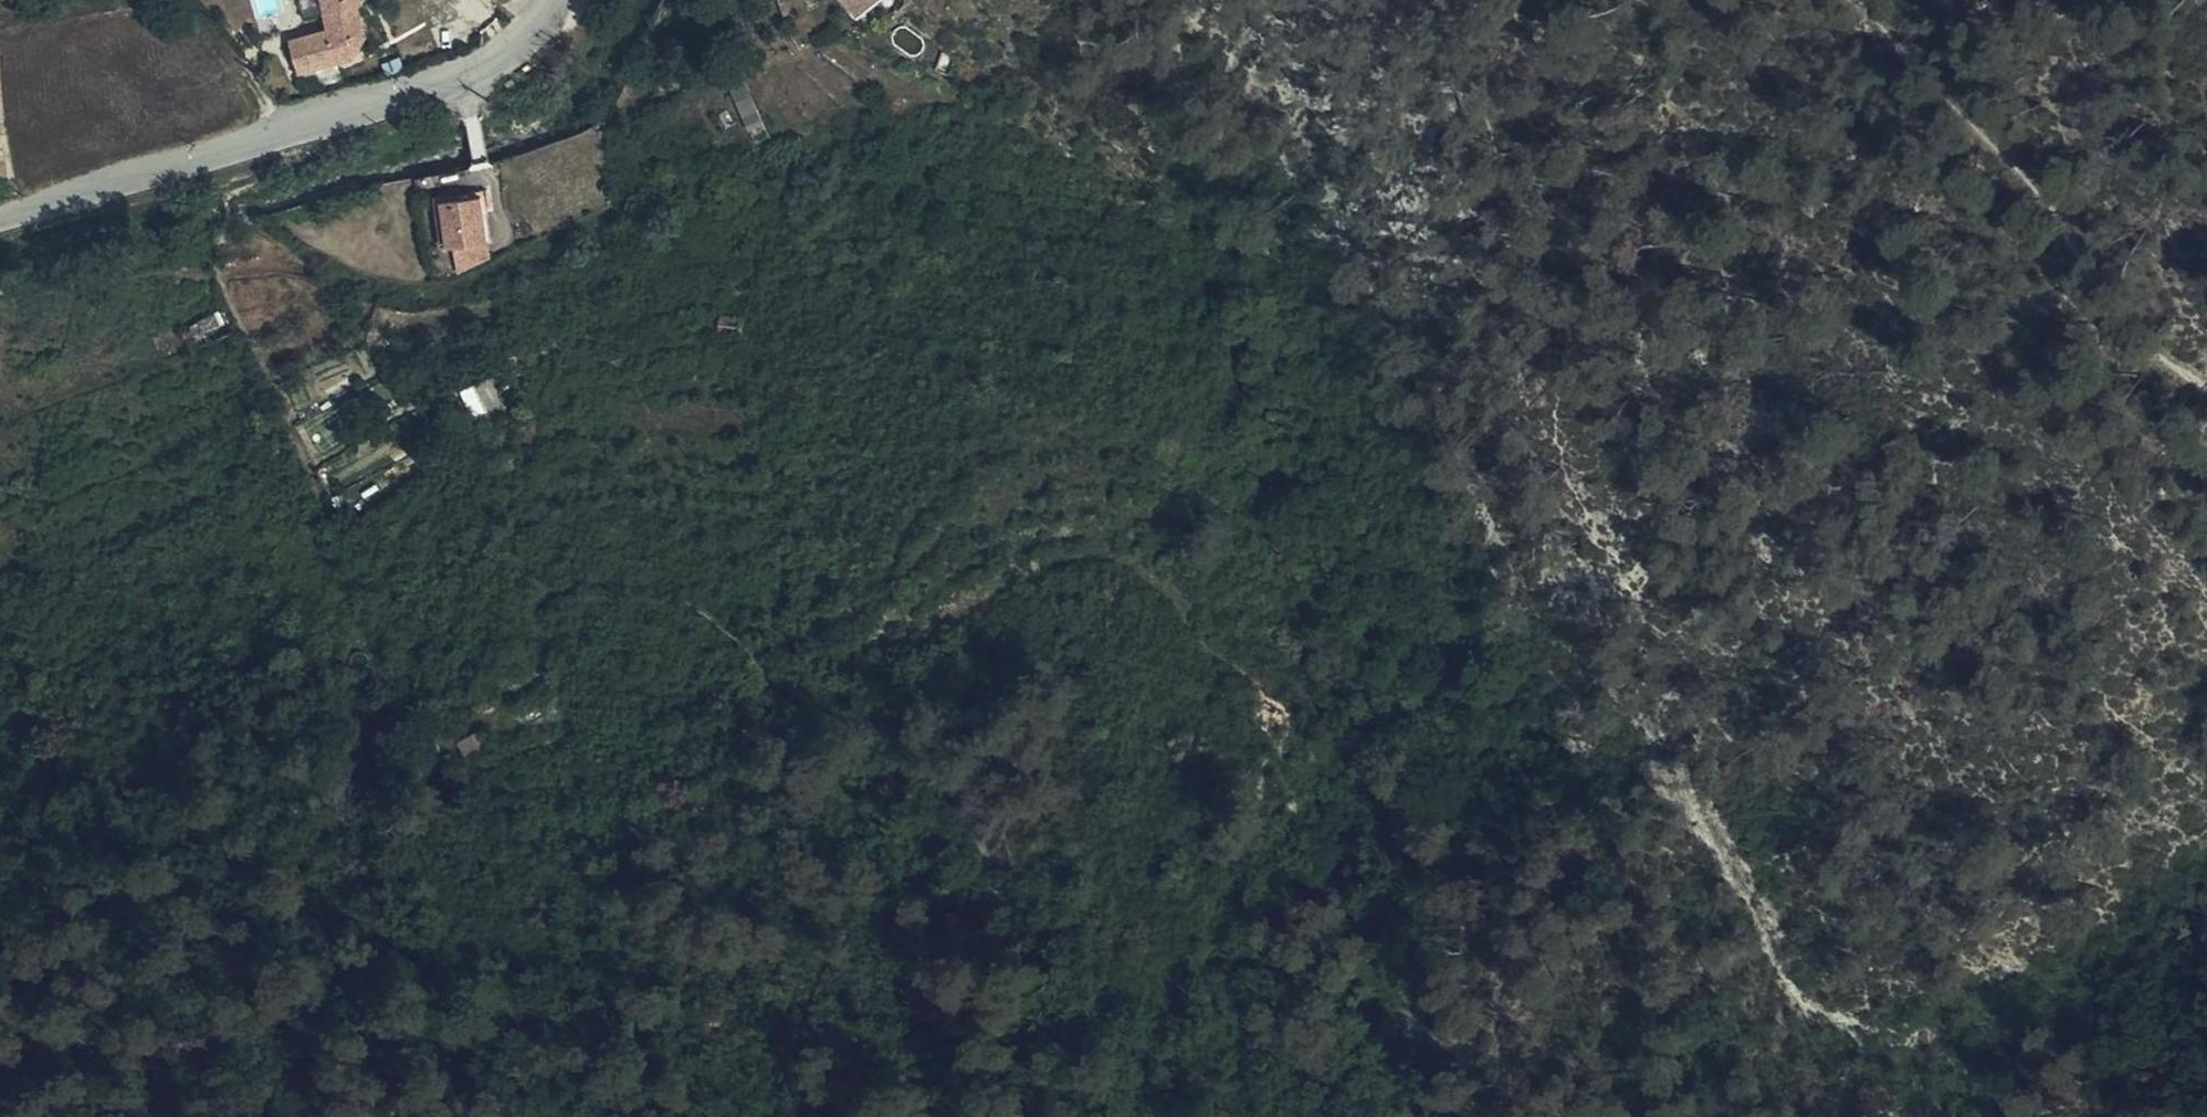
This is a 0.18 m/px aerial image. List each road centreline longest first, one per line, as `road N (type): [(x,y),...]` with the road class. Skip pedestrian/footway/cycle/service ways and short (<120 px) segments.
road 1 (unclassified): [(0,214),(462,73),(499,55),(552,0)]

